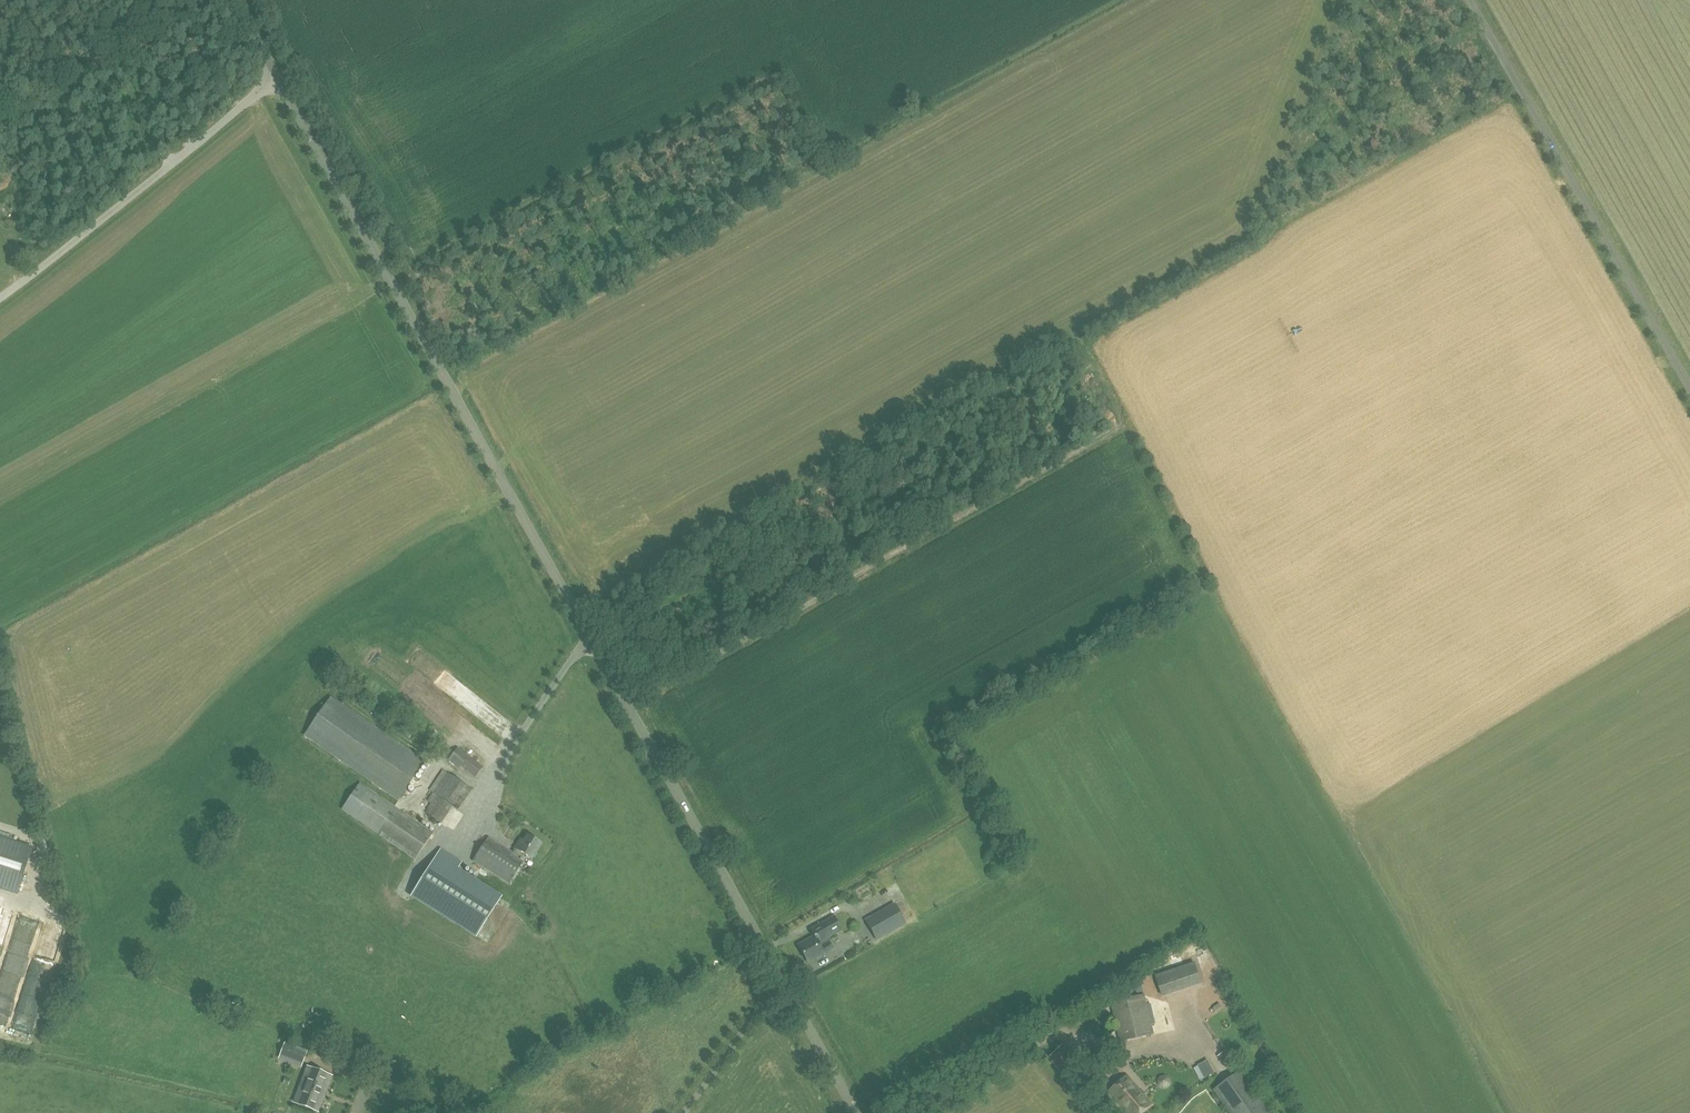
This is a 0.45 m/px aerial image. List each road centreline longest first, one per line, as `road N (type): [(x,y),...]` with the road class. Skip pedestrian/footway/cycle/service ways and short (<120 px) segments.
road 1 (unclassified): [(859,1112),(236,0)]
road 2 (unclassified): [(1689,385),(1471,0)]

